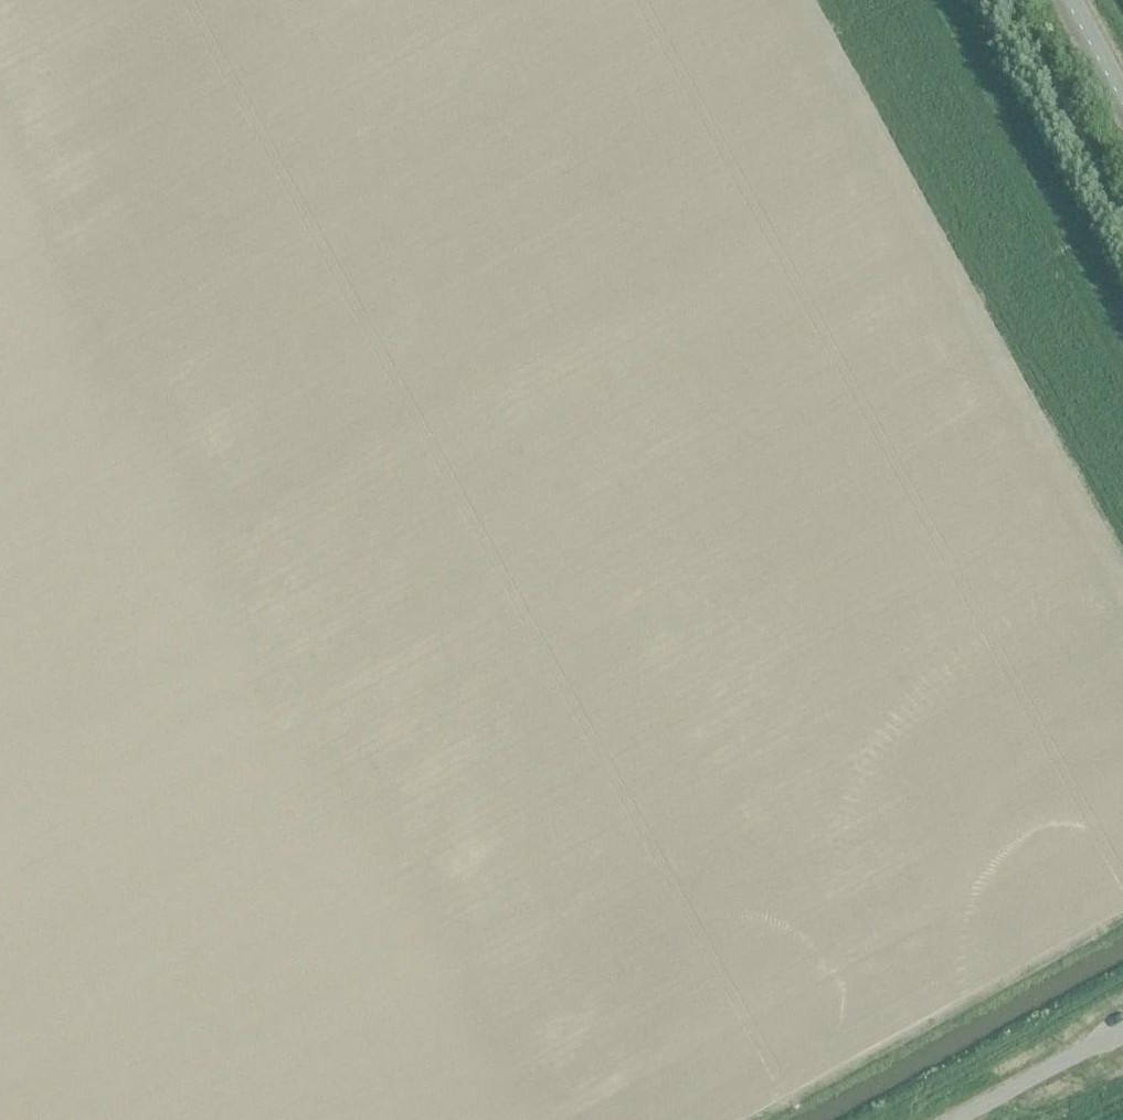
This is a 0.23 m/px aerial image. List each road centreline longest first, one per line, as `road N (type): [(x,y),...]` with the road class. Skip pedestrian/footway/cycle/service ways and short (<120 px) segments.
road 1 (unclassified): [(957,1119),(1122,1028)]

